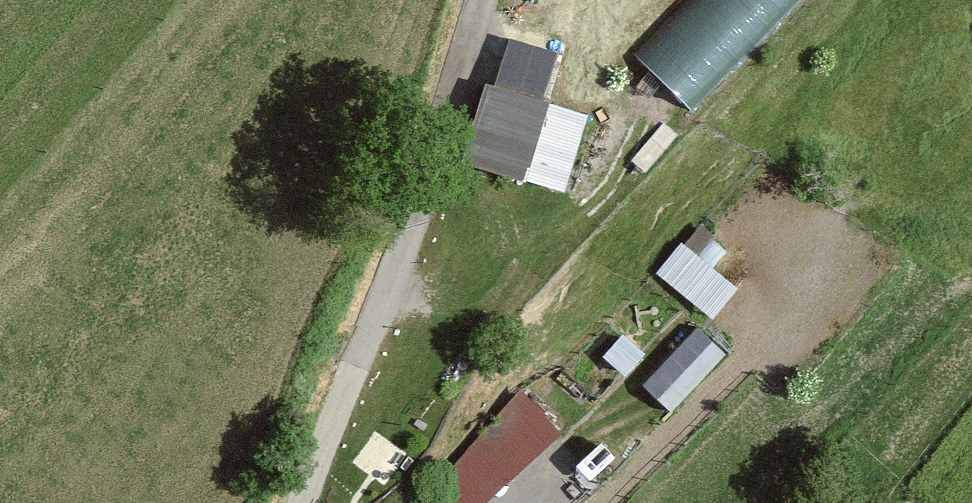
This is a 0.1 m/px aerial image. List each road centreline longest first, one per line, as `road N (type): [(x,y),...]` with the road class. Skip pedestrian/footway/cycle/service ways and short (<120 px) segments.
road 1 (track): [(349,348),(470,0)]
road 2 (residential): [(349,348),(291,502)]

